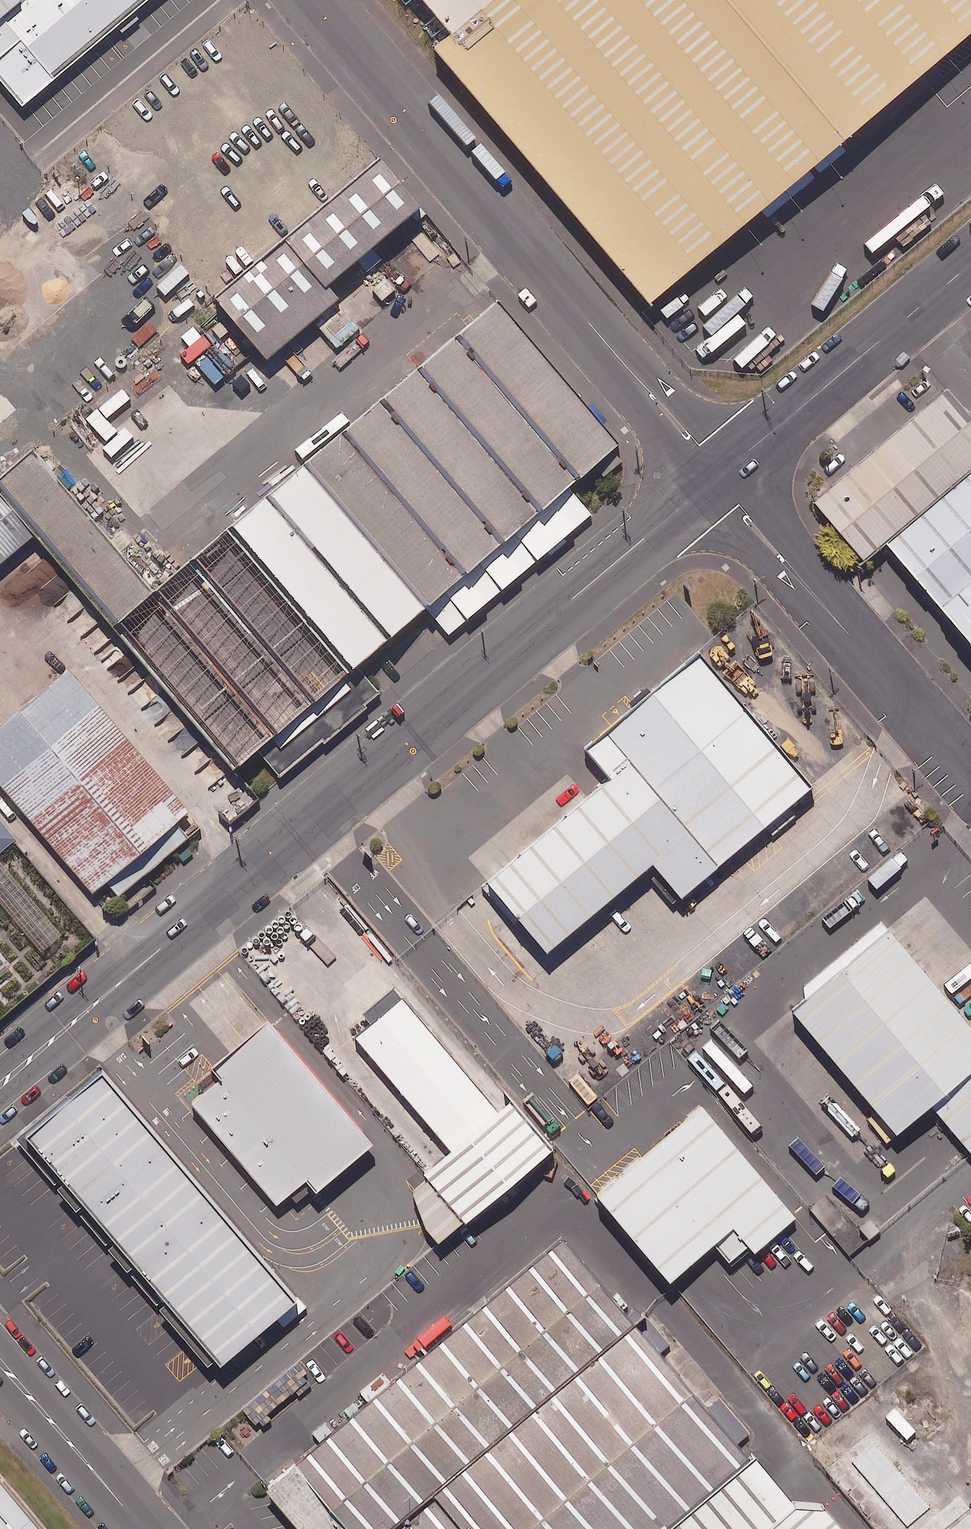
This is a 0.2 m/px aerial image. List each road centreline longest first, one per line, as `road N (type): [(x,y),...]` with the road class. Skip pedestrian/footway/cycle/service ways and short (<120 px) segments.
road 1 (unclassified): [(718,474),(0,1084)]
road 2 (unclassified): [(317,0),(718,474)]
road 3 (unclassified): [(718,474),(970,772)]
road 4 (unclassified): [(970,265),(718,474)]
road 5 (unclassified): [(0,1361),(142,1528)]

